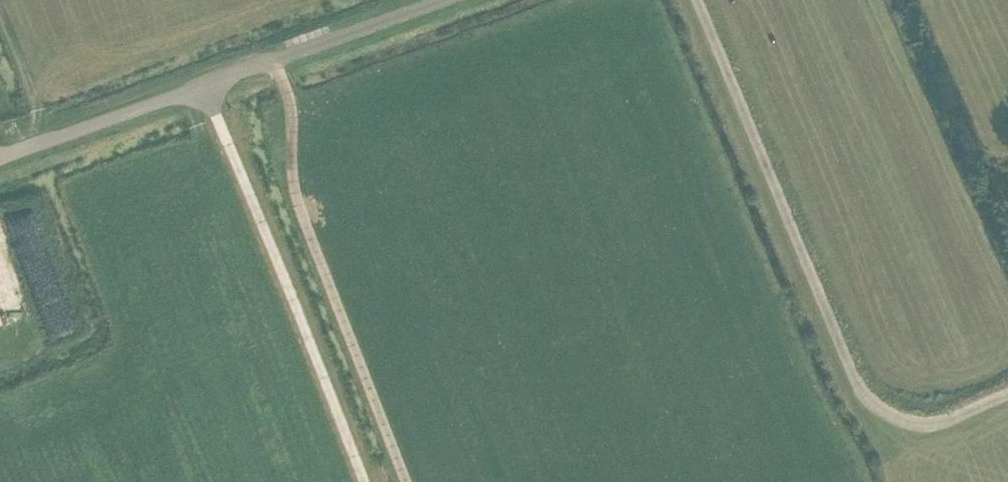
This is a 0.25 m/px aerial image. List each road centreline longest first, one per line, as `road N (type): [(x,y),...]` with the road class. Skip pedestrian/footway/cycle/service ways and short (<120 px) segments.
road 1 (unclassified): [(441,0),(0,158)]
road 2 (track): [(275,59),(290,92),(299,206),(407,481)]

